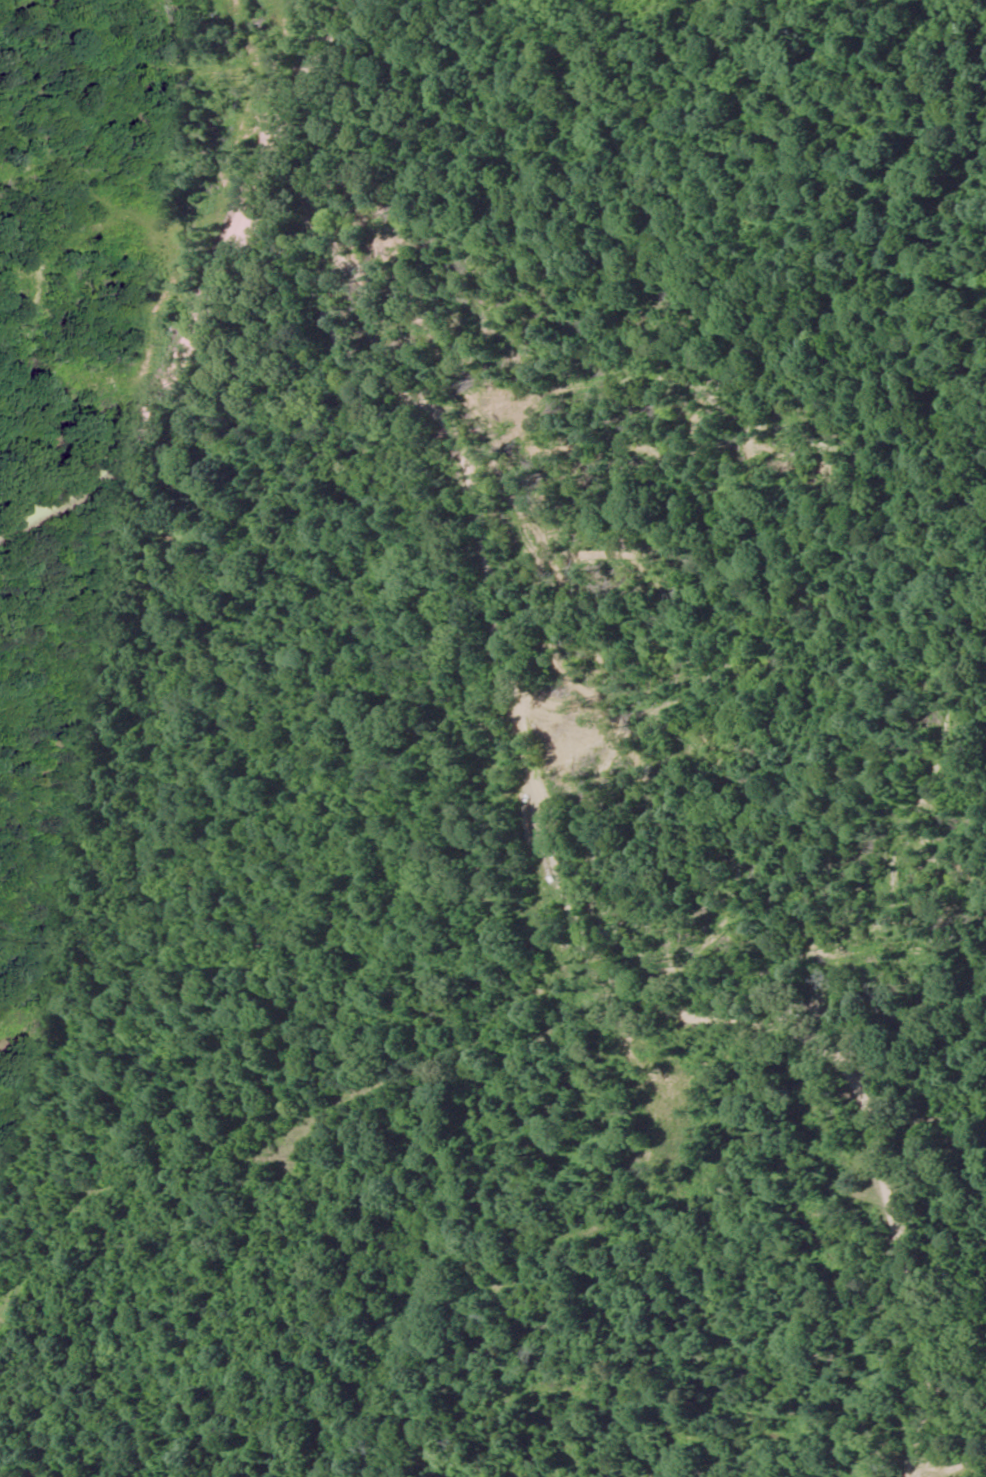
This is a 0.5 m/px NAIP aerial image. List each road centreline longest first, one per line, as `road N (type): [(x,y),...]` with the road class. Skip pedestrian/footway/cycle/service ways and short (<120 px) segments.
road 1 (track): [(899,1476),(885,1232),(864,1115),(819,1055),(593,938),(537,893),(527,837),(512,827),(487,671),(381,367),(316,286),(270,266)]
road 2 (residential): [(0,511),(109,463),(185,382),(235,276),(270,266)]
road 3 (residential): [(270,266),(285,180),(377,0)]

